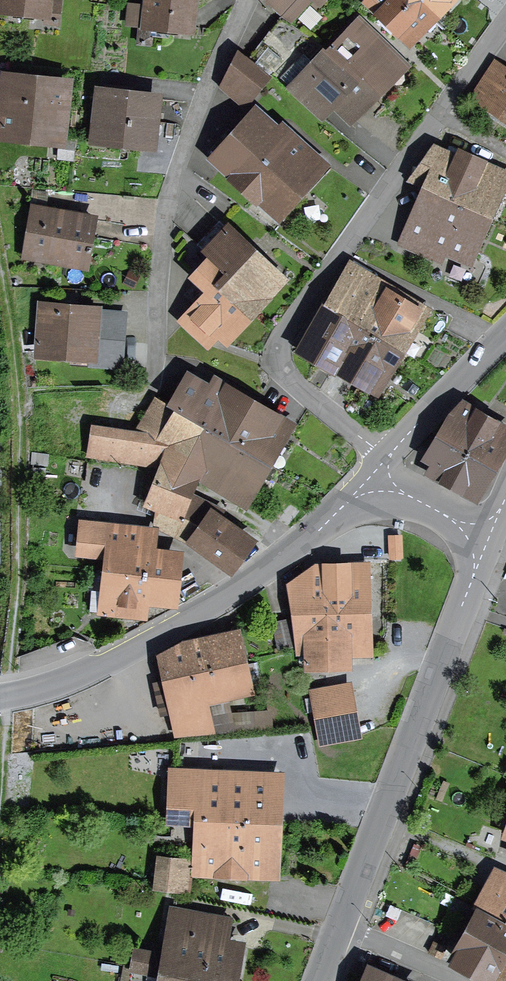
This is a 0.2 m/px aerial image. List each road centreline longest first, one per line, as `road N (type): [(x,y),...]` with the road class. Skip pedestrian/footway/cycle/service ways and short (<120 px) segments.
road 1 (residential): [(505,23),(268,365),(387,463)]
road 2 (unclassified): [(0,699),(79,681),(260,575),(366,485)]
road 3 (unclassified): [(336,946),(485,549)]
road 4 (residential): [(247,0),(169,187),(153,365)]
road 5 (unclassified): [(387,463),(505,336)]
road 6 (residential): [(366,485),(436,511),(485,549)]

